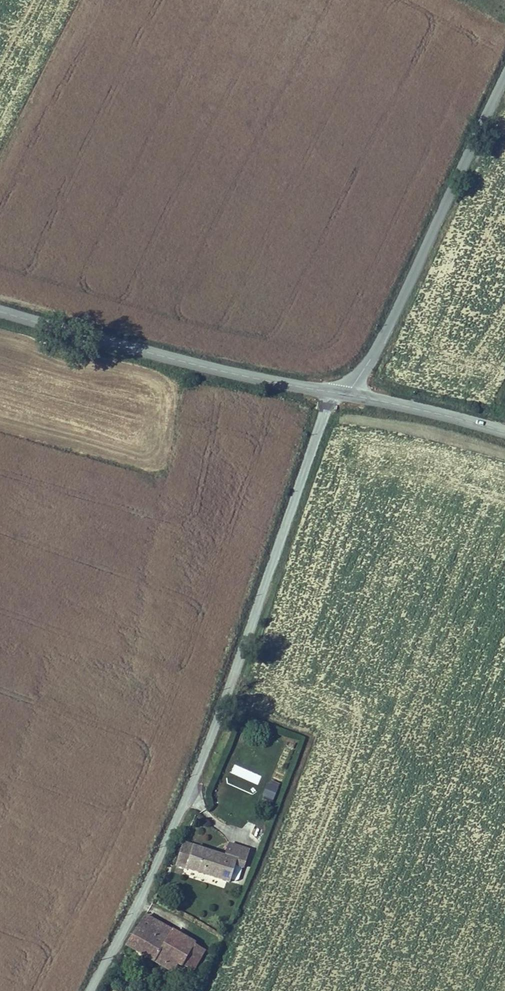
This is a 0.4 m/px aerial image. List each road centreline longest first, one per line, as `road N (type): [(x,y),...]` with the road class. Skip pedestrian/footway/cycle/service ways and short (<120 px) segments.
road 1 (unclassified): [(332,393),(226,720),(102,990)]
road 2 (unclassified): [(504,78),(373,363),(352,387),(332,393)]
road 3 (tertiary): [(0,310),(332,393)]
road 4 (tertiary): [(332,393),(504,432)]

